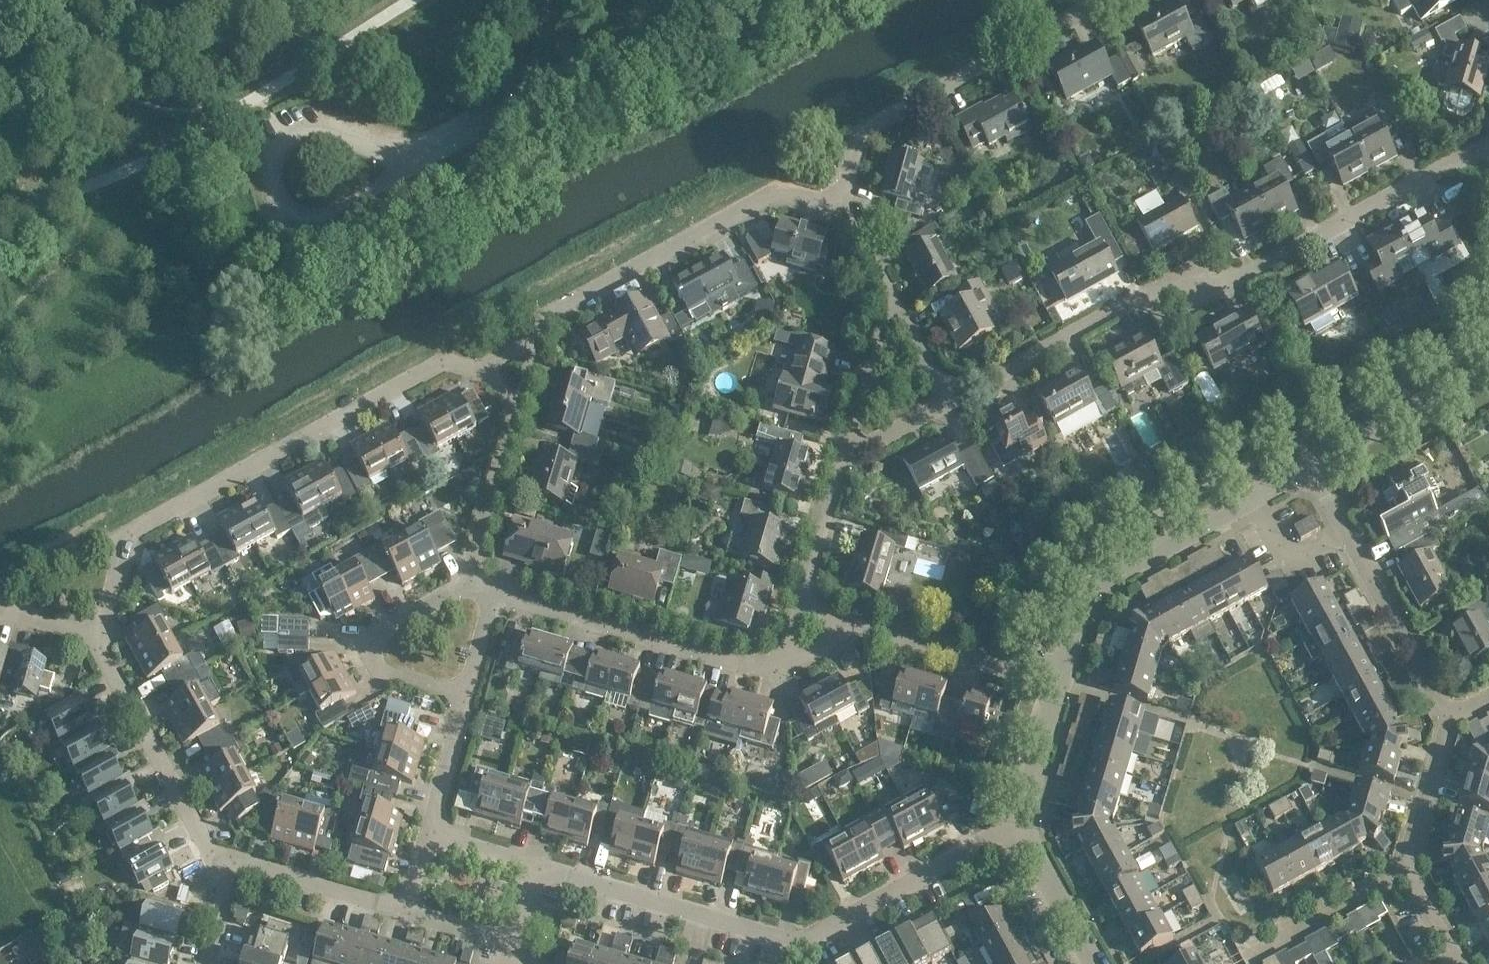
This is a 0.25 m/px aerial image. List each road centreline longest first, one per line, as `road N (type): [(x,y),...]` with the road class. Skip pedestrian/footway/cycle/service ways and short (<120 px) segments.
road 1 (residential): [(936,413),(1177,285),(1243,282),(1488,152)]
road 2 (residential): [(97,640),(124,539),(444,361),(519,390)]
road 3 (residential): [(538,869),(783,939),(808,939),(1021,822)]
road 4 (residential): [(519,390),(538,341),(568,305),(776,208),(844,212)]
road 5 (residential): [(844,212),(847,159),(1136,0)]
road 6 (residential): [(796,612),(787,646),(760,664),(492,593)]
road 7 (residential): [(1066,684),(1088,605),(1106,583),(1304,473)]
road 8 (unclassified): [(715,0),(424,161)]
road 9 (residential): [(1442,726),(1304,473)]
road 10 (residential): [(1066,684),(796,612)]
road 11 (residential): [(1464,963),(1405,865),(1442,726)]
road 12 (residential): [(223,862),(97,640)]
road 13 (residential): [(426,834),(492,593)]
road 14 (unclassified): [(424,161),(322,138),(292,144),(275,174),(281,202),(296,214),(323,215)]
road 15 (residential): [(1304,473),(1488,368)]
road 16 (residential): [(492,593),(479,575),(519,390)]
road 17 (residential): [(223,862),(402,910)]
road 18 (residential): [(887,310),(841,466)]
road 19 (residential): [(1098,963),(1021,822)]
road 20 (residential): [(841,466),(796,612)]
road 21 (residential): [(1021,822),(1066,684)]
road 22 (residential): [(402,910),(517,945)]

